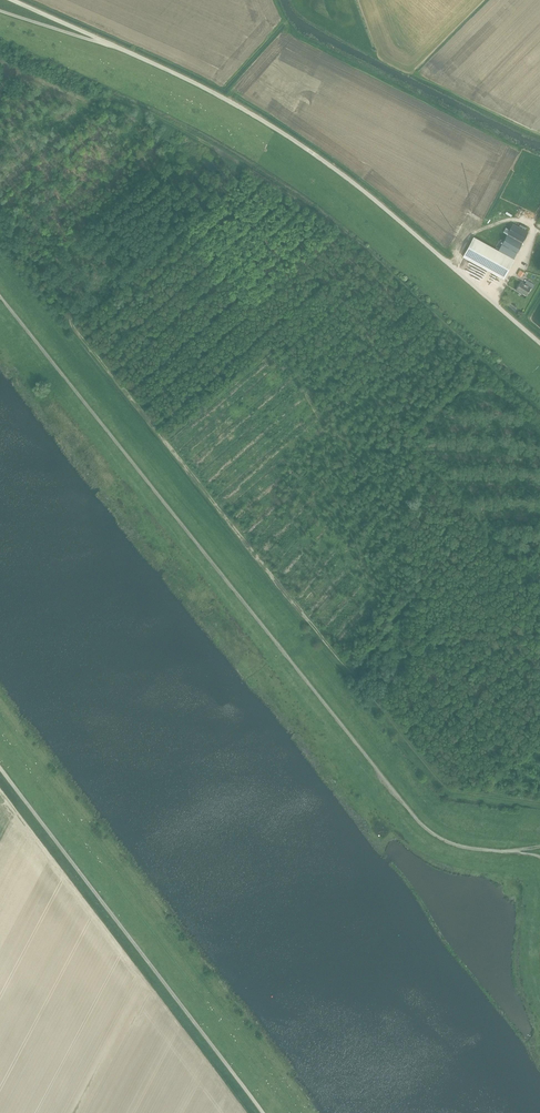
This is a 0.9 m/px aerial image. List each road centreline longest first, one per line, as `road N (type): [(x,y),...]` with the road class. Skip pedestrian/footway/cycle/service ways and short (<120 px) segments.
road 1 (track): [(3,62),(87,100),(149,112),(222,149),(333,221),(459,333),(481,370),(414,438),(539,578)]
road 2 (track): [(0,216),(72,307),(73,329),(443,784),(539,804)]
road 3 (unclassified): [(539,857),(461,847),(415,817),(0,296)]
road 4 (unclassified): [(539,346),(296,141),(109,43)]
road 5 (unclassified): [(261,1112),(0,768)]

